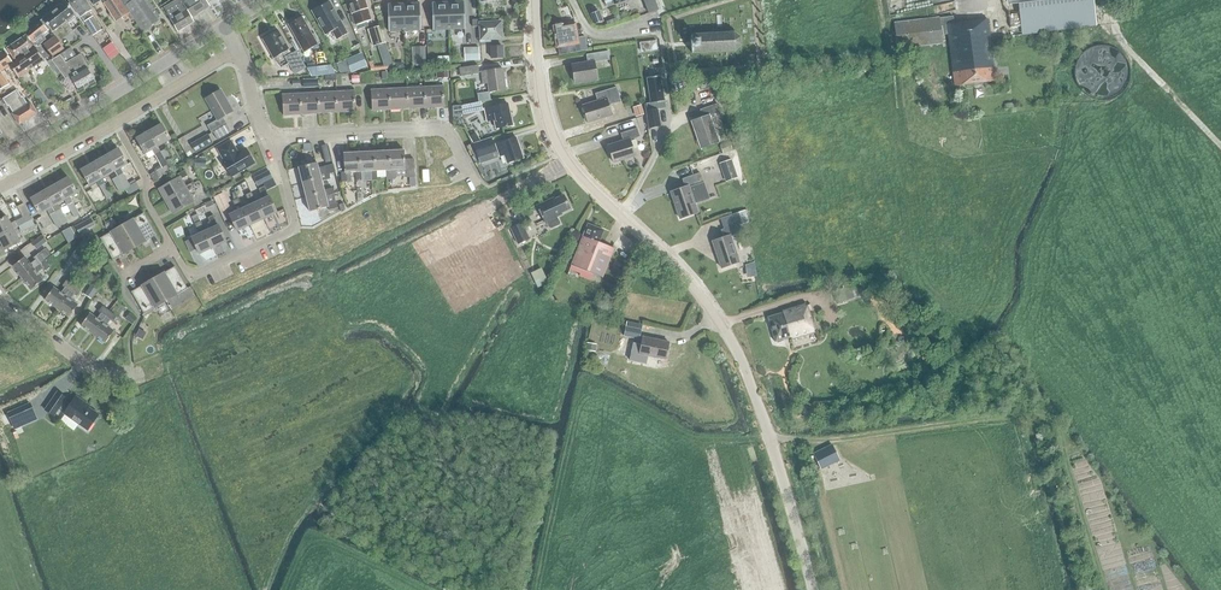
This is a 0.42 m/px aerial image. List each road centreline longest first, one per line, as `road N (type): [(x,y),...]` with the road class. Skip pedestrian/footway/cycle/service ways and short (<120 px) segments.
road 1 (unclassified): [(811,589),(778,466),(727,333),(707,302),(619,214)]
road 2 (track): [(767,435),(842,436),(1038,412),(1064,434)]
road 3 (residential): [(619,214),(666,133),(659,30),(596,34),(572,0)]
road 4 (tertiary): [(0,155),(227,26)]
road 5 (unclassified): [(619,214),(574,170),(551,129),(536,0)]
road 6 (residential): [(172,245),(197,274),(295,228),(267,140)]
road 7 (residential): [(474,181),(453,139),(440,129),(267,140)]
road 8 (track): [(1104,0),(1106,26),(1220,143)]
road 9 (residential): [(155,368),(131,375),(76,358),(0,295)]
road 10 (residential): [(116,122),(240,49)]
road 11 (residential): [(116,122),(172,245)]
road 12 (residential): [(0,187),(116,122)]

